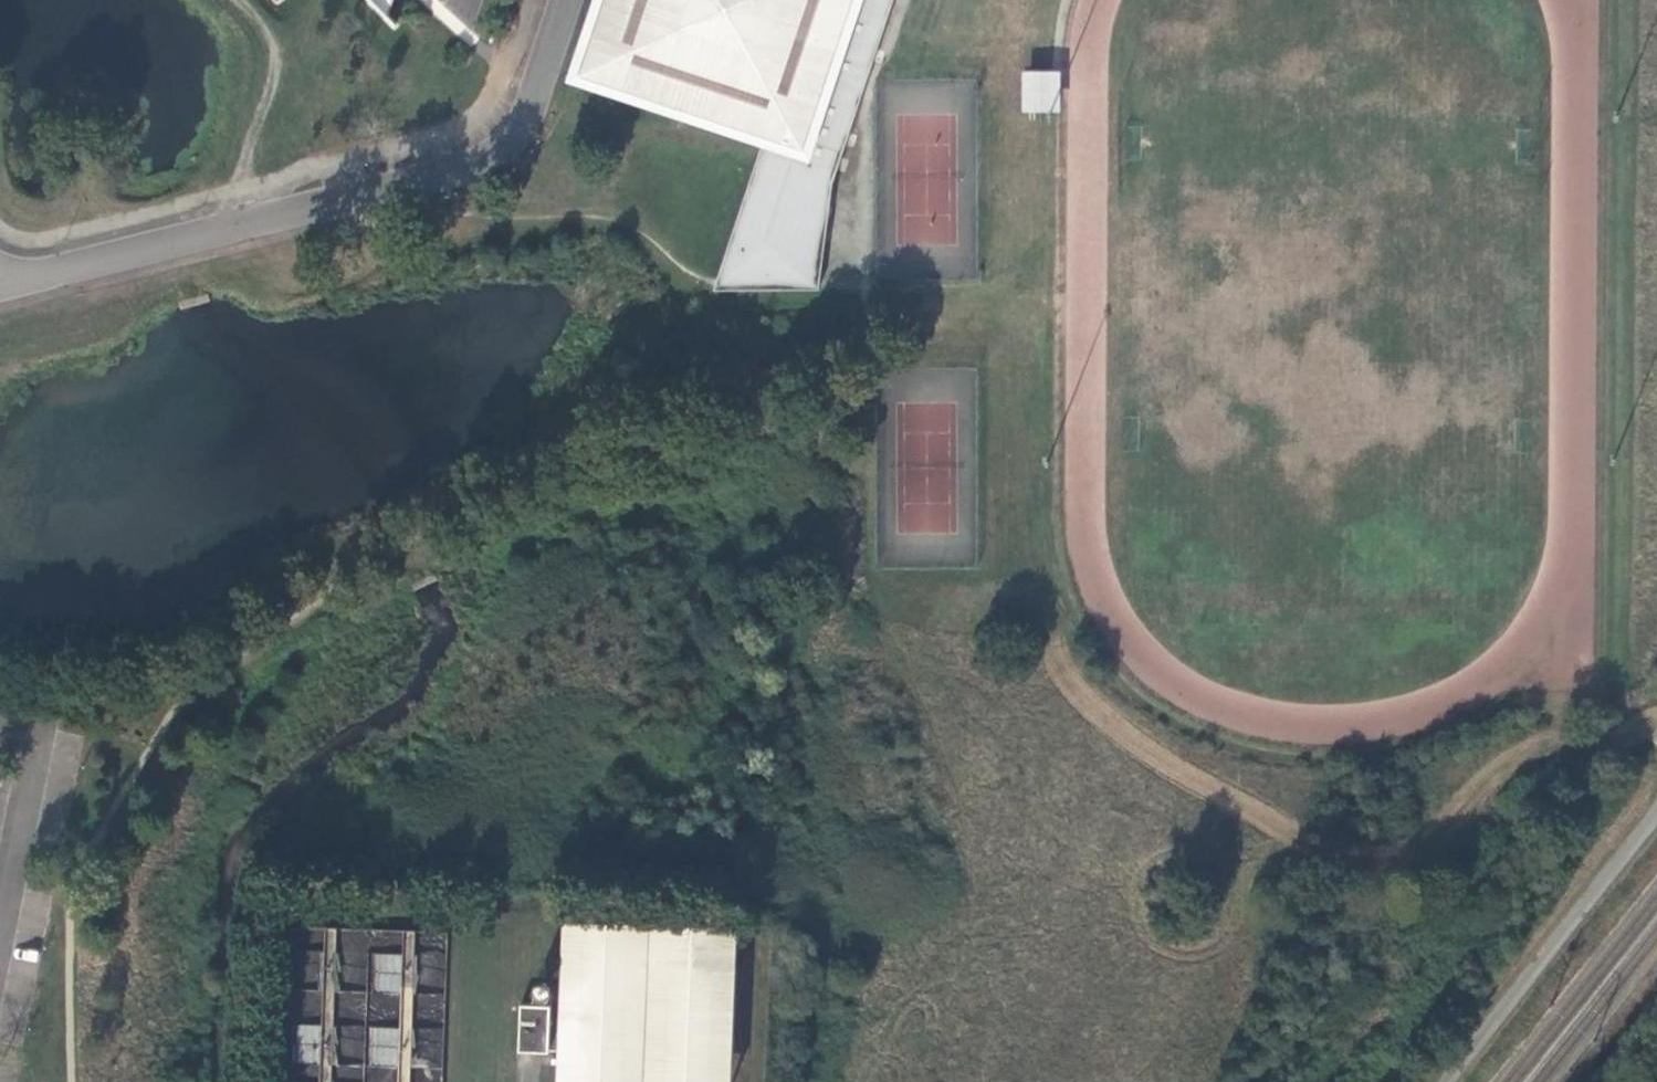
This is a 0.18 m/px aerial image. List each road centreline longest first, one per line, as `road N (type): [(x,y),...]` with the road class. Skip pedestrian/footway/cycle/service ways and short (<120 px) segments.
road 1 (unclassified): [(0,275),(32,278),(483,160),(506,138),(556,0)]
road 2 (track): [(1656,817),(1448,1081)]

